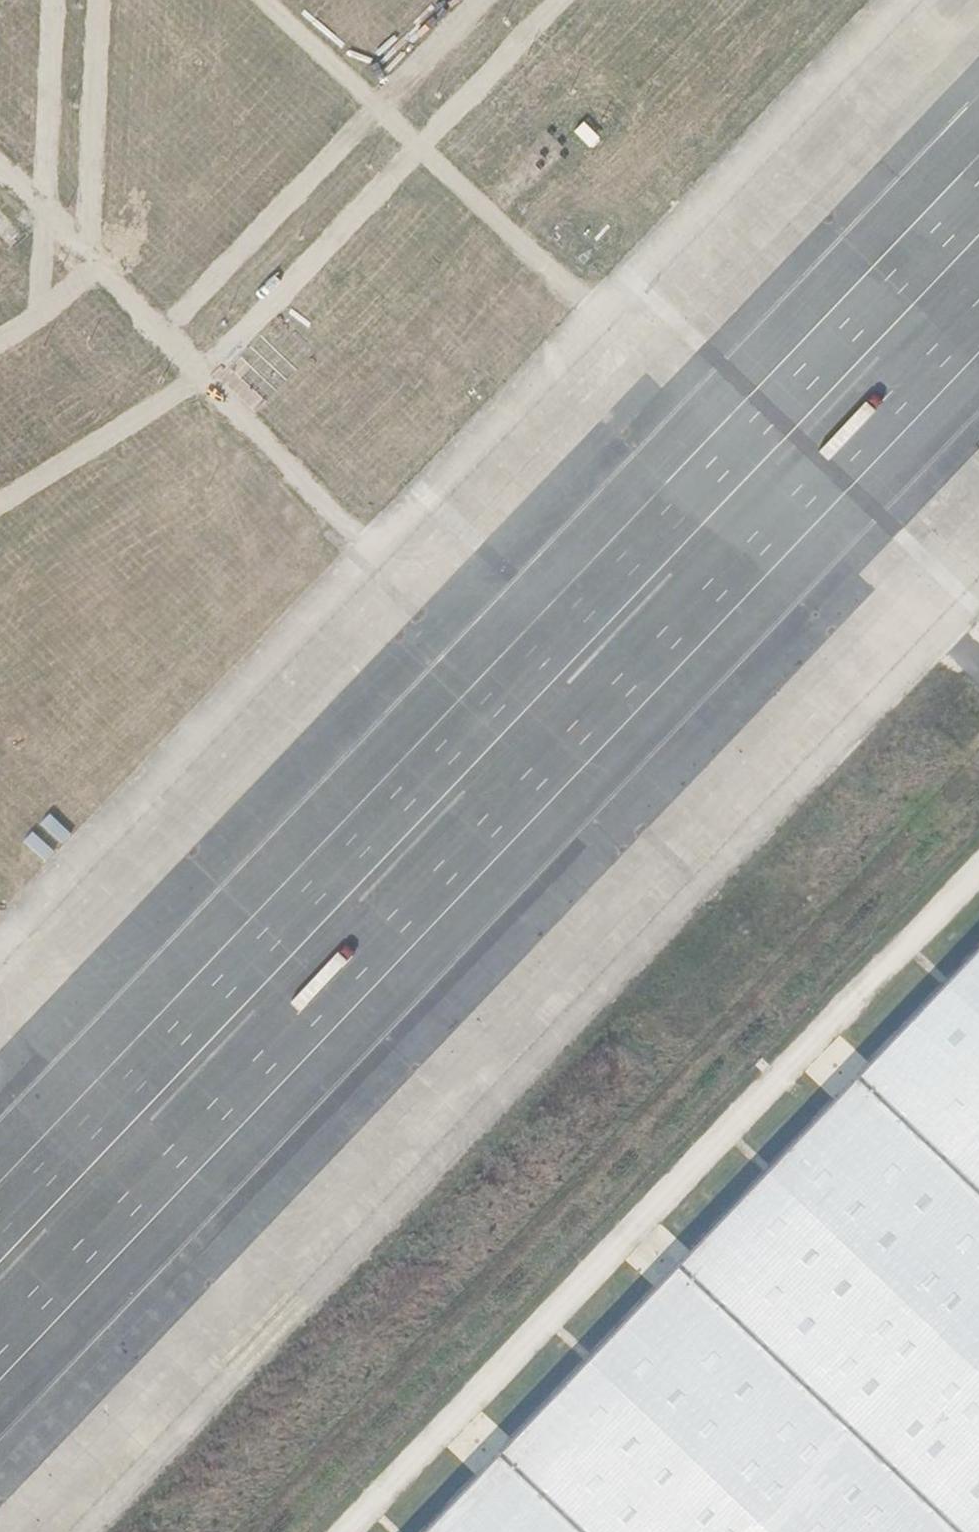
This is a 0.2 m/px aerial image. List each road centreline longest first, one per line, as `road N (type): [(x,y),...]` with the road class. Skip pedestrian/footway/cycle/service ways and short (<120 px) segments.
road 1 (track): [(348,1531),(978,871)]
road 2 (track): [(0,159),(527,719)]
road 3 (track): [(0,498),(201,372),(556,0)]
road 4 (track): [(767,468),(261,0)]
road 5 (track): [(484,0),(166,336)]
road 6 (track): [(54,0),(51,213),(40,319),(0,343)]
road 7 (track): [(106,0),(93,257),(40,319)]
road 8 (track): [(0,986),(135,1130)]

